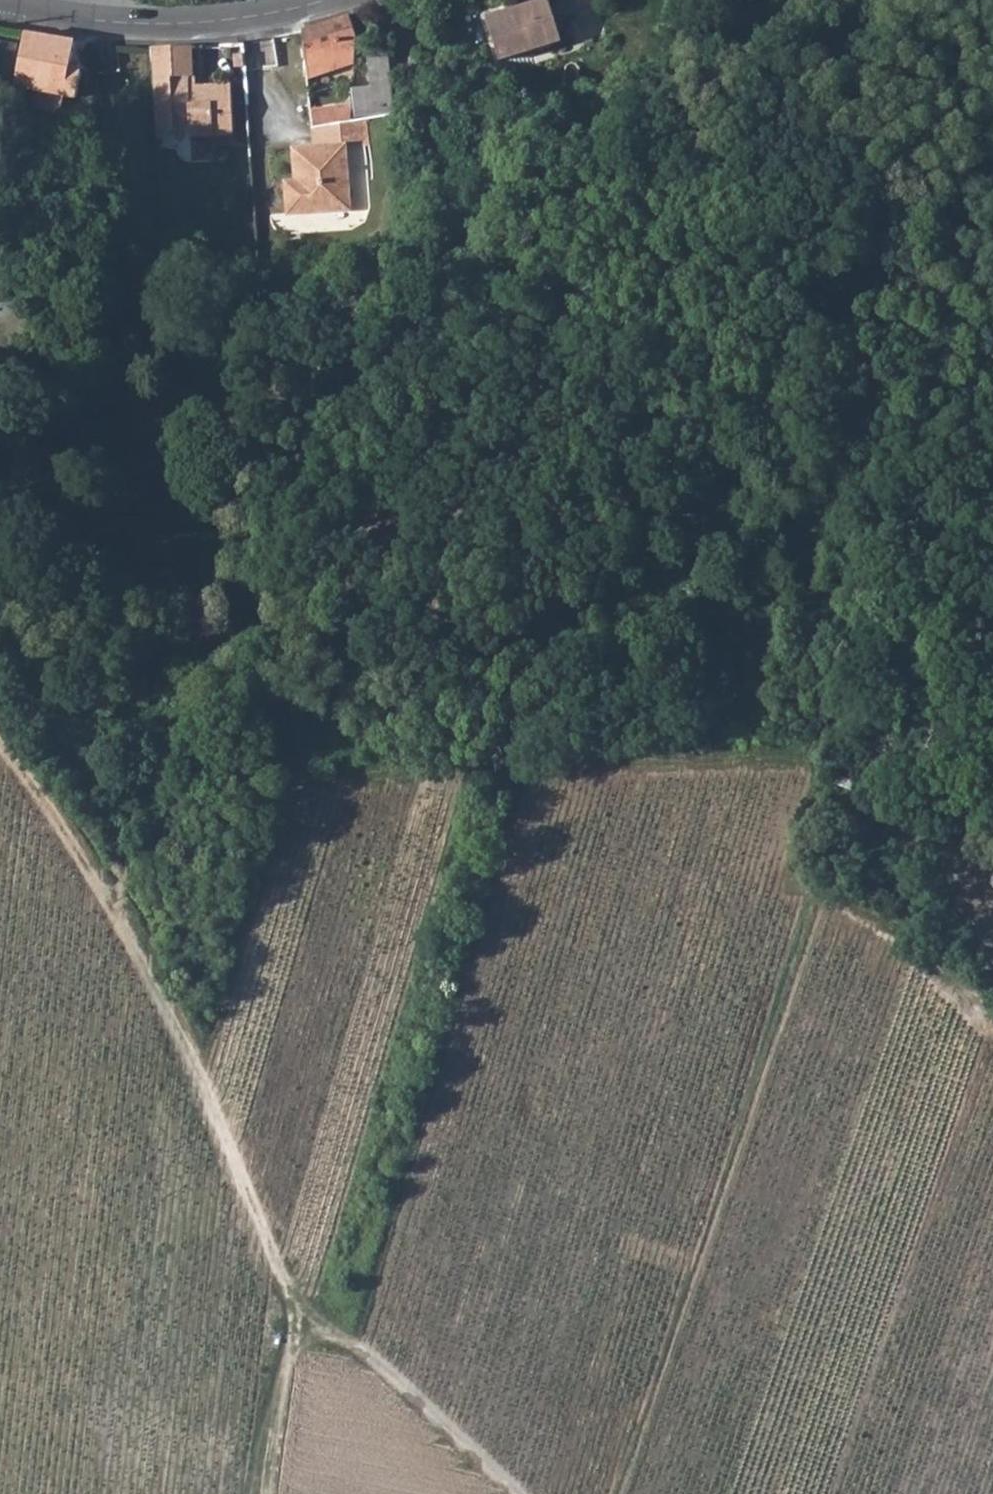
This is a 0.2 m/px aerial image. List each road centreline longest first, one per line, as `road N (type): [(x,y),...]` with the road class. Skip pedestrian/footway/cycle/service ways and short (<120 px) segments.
road 1 (track): [(293,1304),(188,1058),(127,950)]
road 2 (tertiary): [(0,2),(158,25),(239,21),(310,0)]
road 3 (track): [(509,1493),(293,1304)]
road 4 (track): [(127,950),(68,846),(0,753)]
road 5 (track): [(293,1304),(263,1493)]

